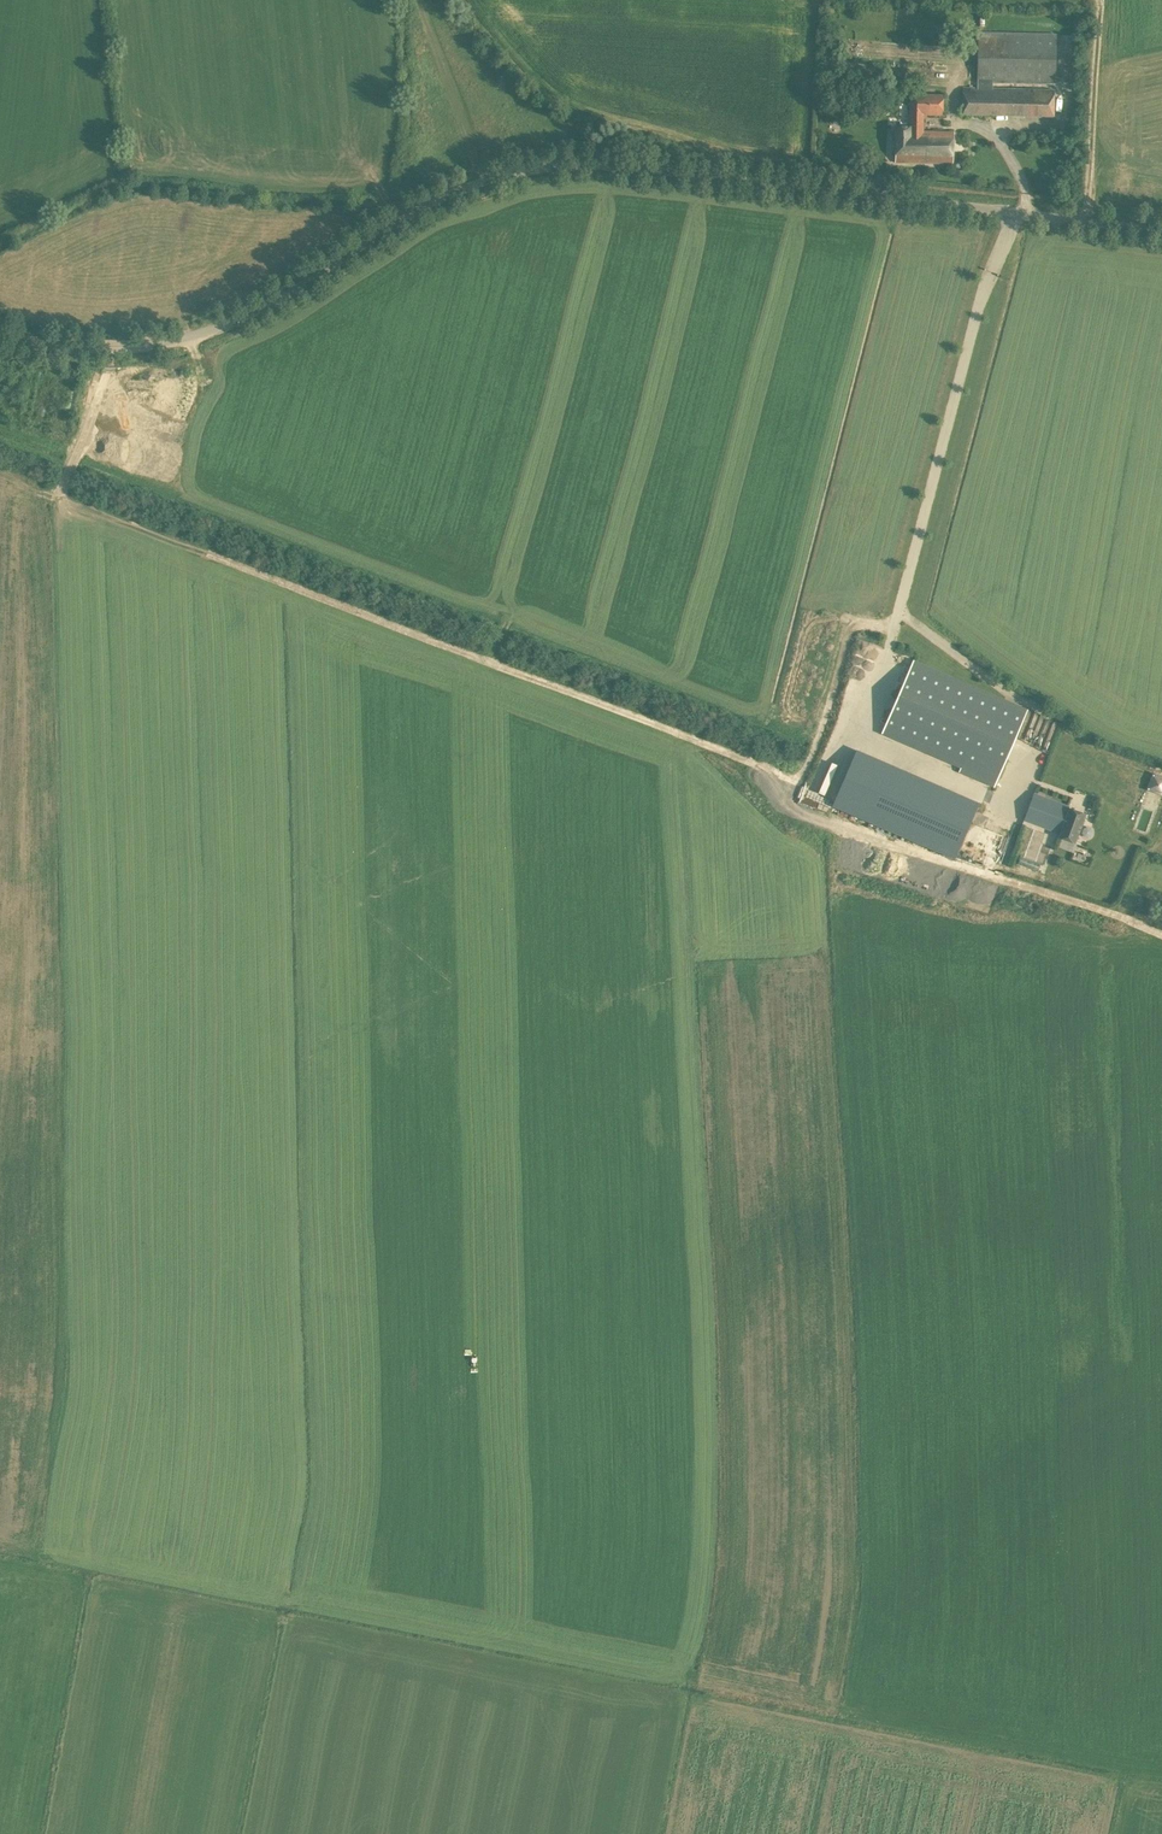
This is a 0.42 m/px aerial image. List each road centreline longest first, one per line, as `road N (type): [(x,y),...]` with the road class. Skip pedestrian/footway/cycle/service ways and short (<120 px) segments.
road 1 (unclassified): [(1161,231),(616,167),(530,168),(430,201),(220,327),(122,347),(0,341)]
road 2 (track): [(484,179),(418,0)]
road 3 (track): [(57,495),(111,347)]

